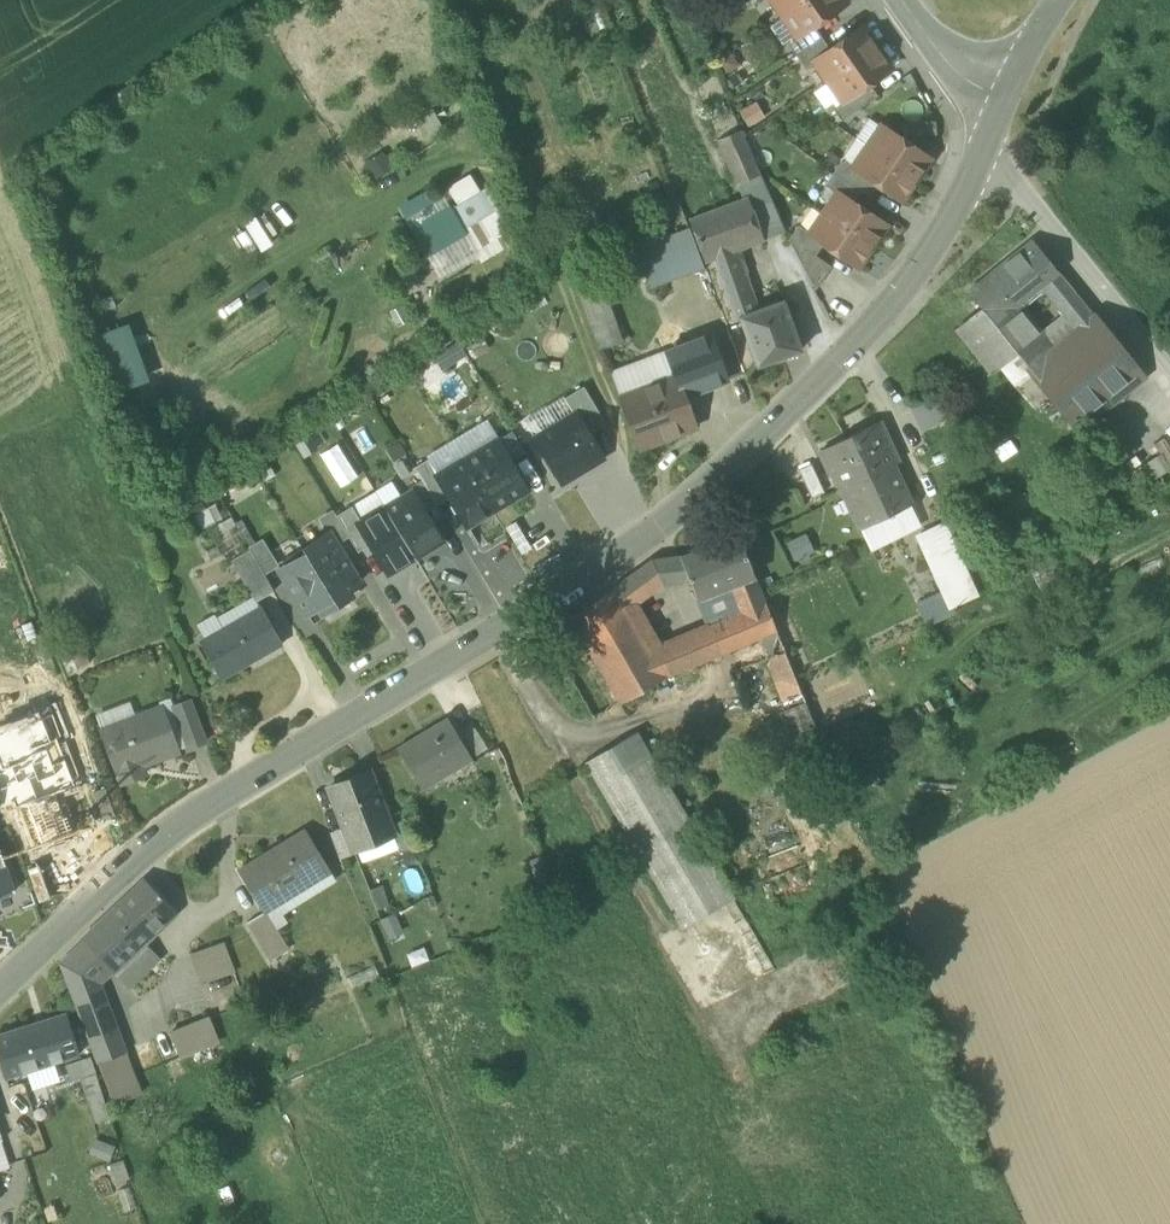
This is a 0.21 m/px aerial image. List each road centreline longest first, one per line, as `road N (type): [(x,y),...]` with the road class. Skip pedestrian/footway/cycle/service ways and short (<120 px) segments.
road 1 (secondary): [(0,991),(161,830),(590,577),(679,513),(866,339),(986,158),(1000,95)]
road 2 (track): [(986,158),(1169,371)]
road 3 (tertiary): [(1000,95),(940,55),(901,0)]

